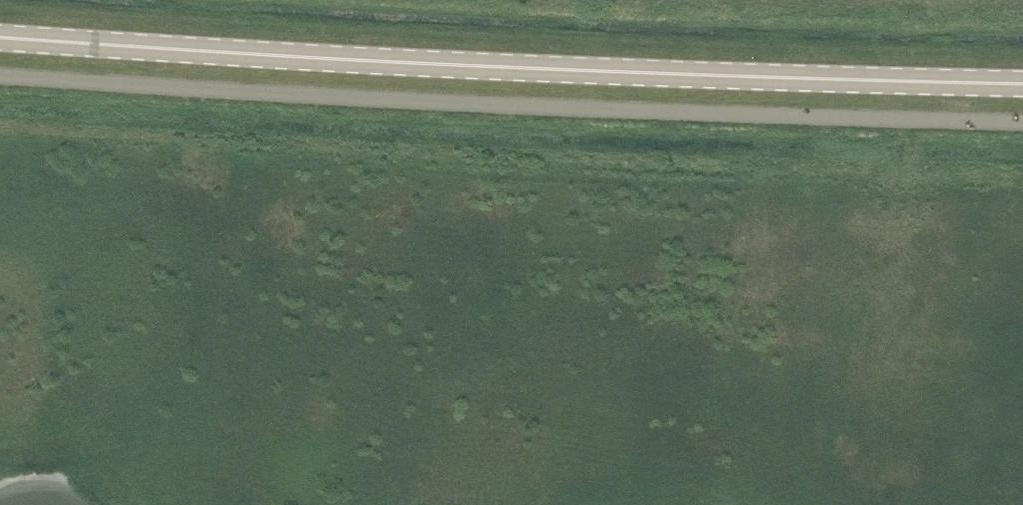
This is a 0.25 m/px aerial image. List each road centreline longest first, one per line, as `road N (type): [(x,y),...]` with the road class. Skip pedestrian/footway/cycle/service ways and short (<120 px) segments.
road 1 (unclassified): [(0,73),(511,103),(1022,118)]
road 2 (primary): [(1022,81),(441,63),(0,37)]

